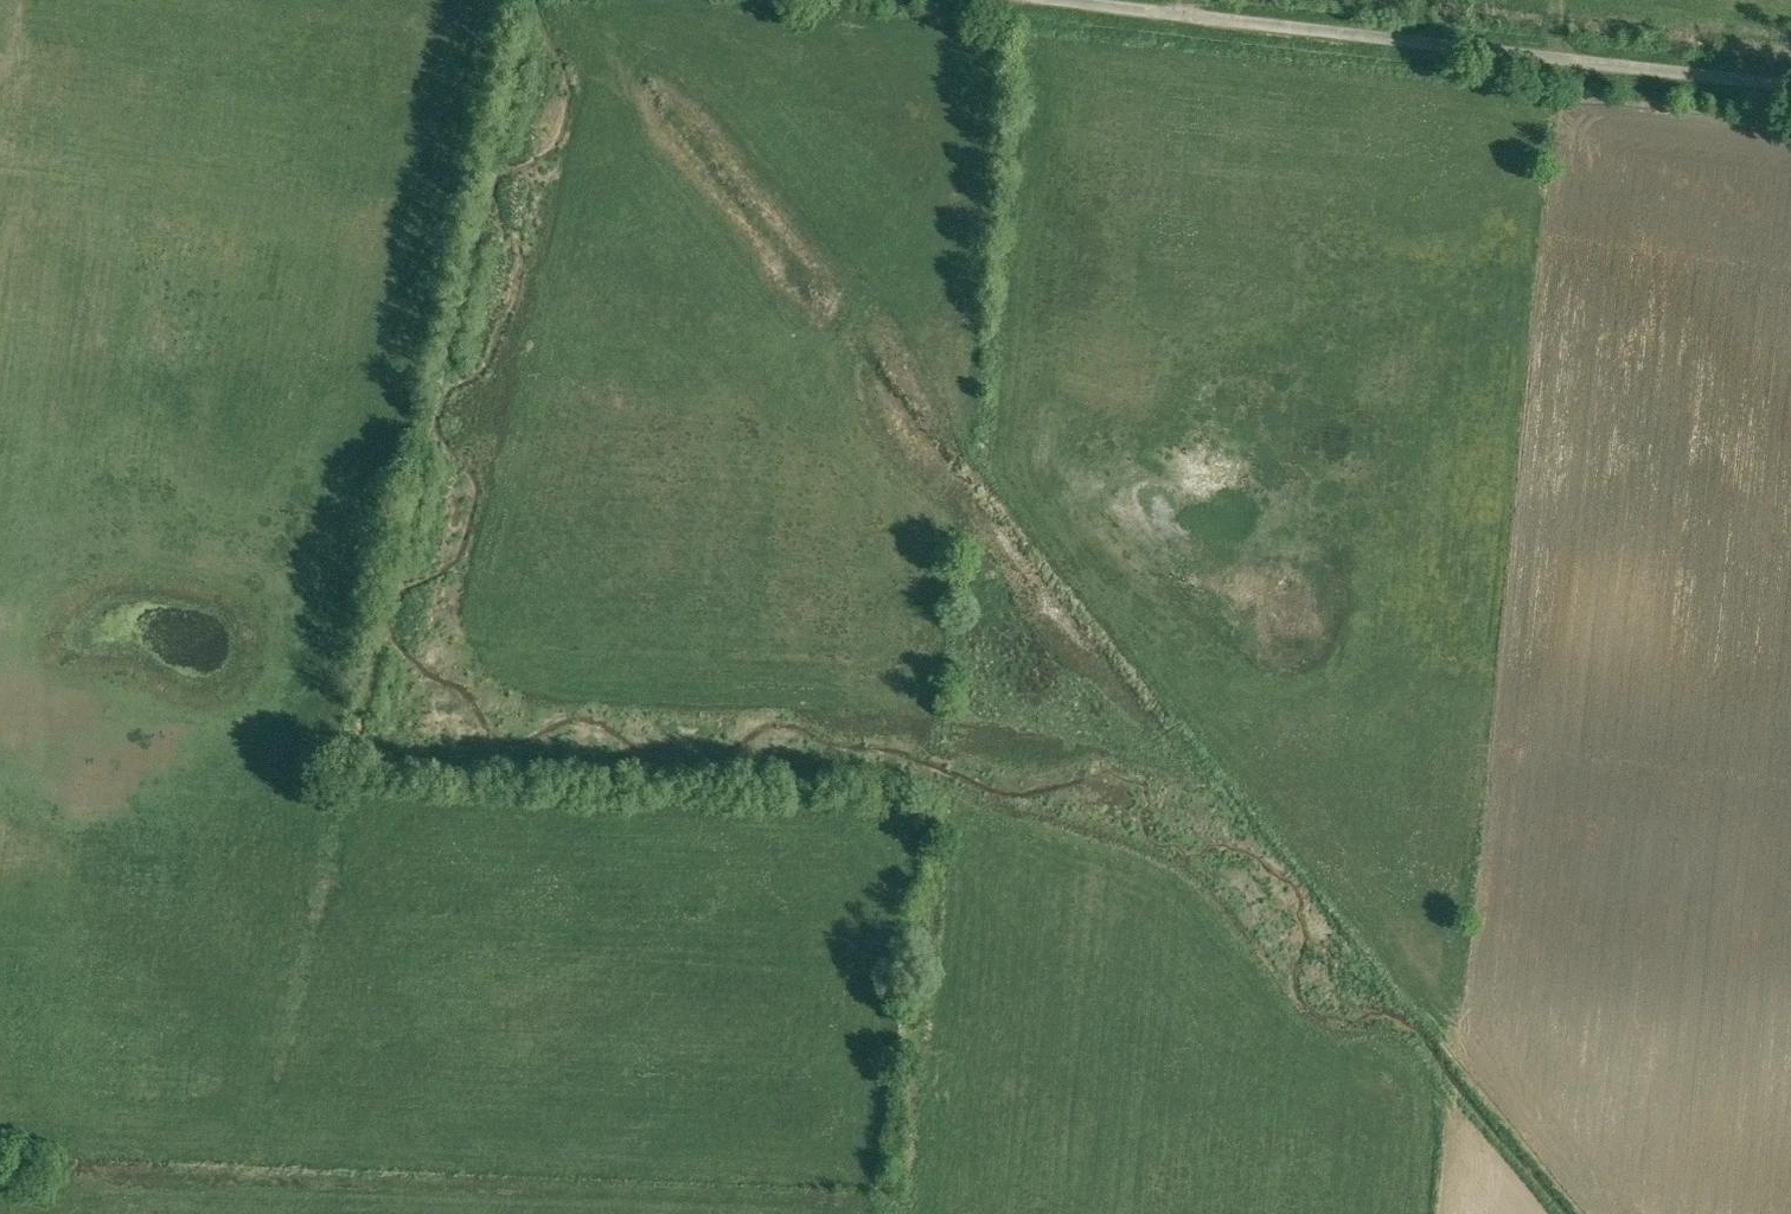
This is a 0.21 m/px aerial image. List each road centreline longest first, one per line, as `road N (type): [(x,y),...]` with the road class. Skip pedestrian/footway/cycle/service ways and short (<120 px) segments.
road 1 (track): [(1790,63),(1211,0)]

